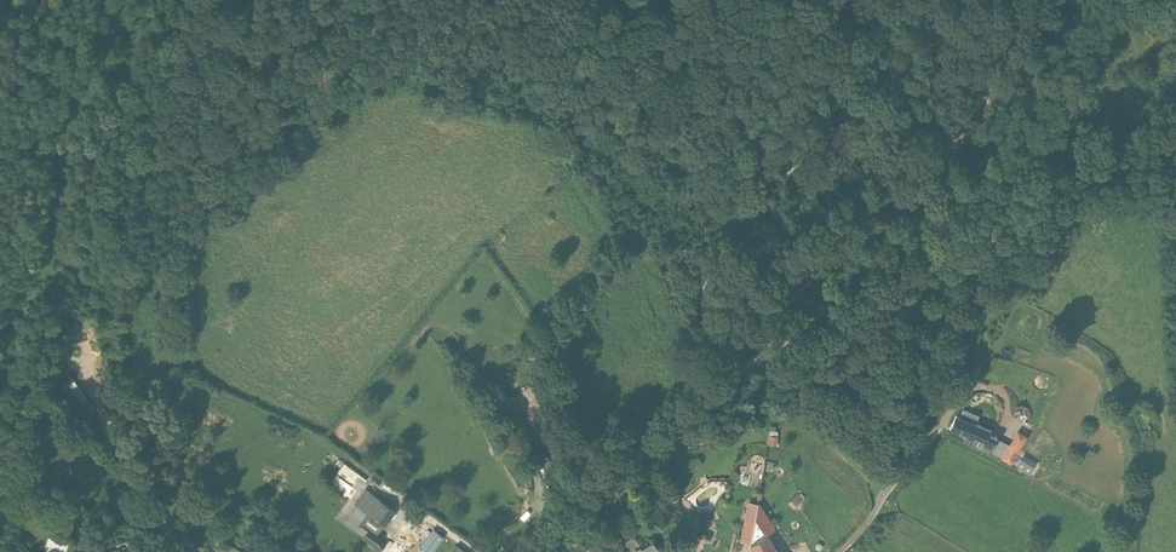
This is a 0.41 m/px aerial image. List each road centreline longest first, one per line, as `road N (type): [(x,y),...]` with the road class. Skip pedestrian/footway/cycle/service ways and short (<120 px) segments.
road 1 (track): [(587,0),(609,21),(669,11),(803,10),(832,15),(846,29),(851,77),(841,111),(738,227),(700,299),(705,327),(735,378)]
road 2 (track): [(173,551),(119,416),(108,312),(119,229)]
road 3 (track): [(769,347),(955,203),(1023,177)]
road 4 (track): [(119,229),(132,236),(179,167),(251,0)]
road 5 (track): [(735,378),(678,419),(590,454),(548,551)]
road 6 (track): [(0,237),(125,0)]
road 7 (track): [(164,0),(119,229)]
road 8 (residential): [(840,551),(974,379)]
road 9 (track): [(964,198),(1104,94)]
road 10 (track): [(1023,177),(1175,137)]

